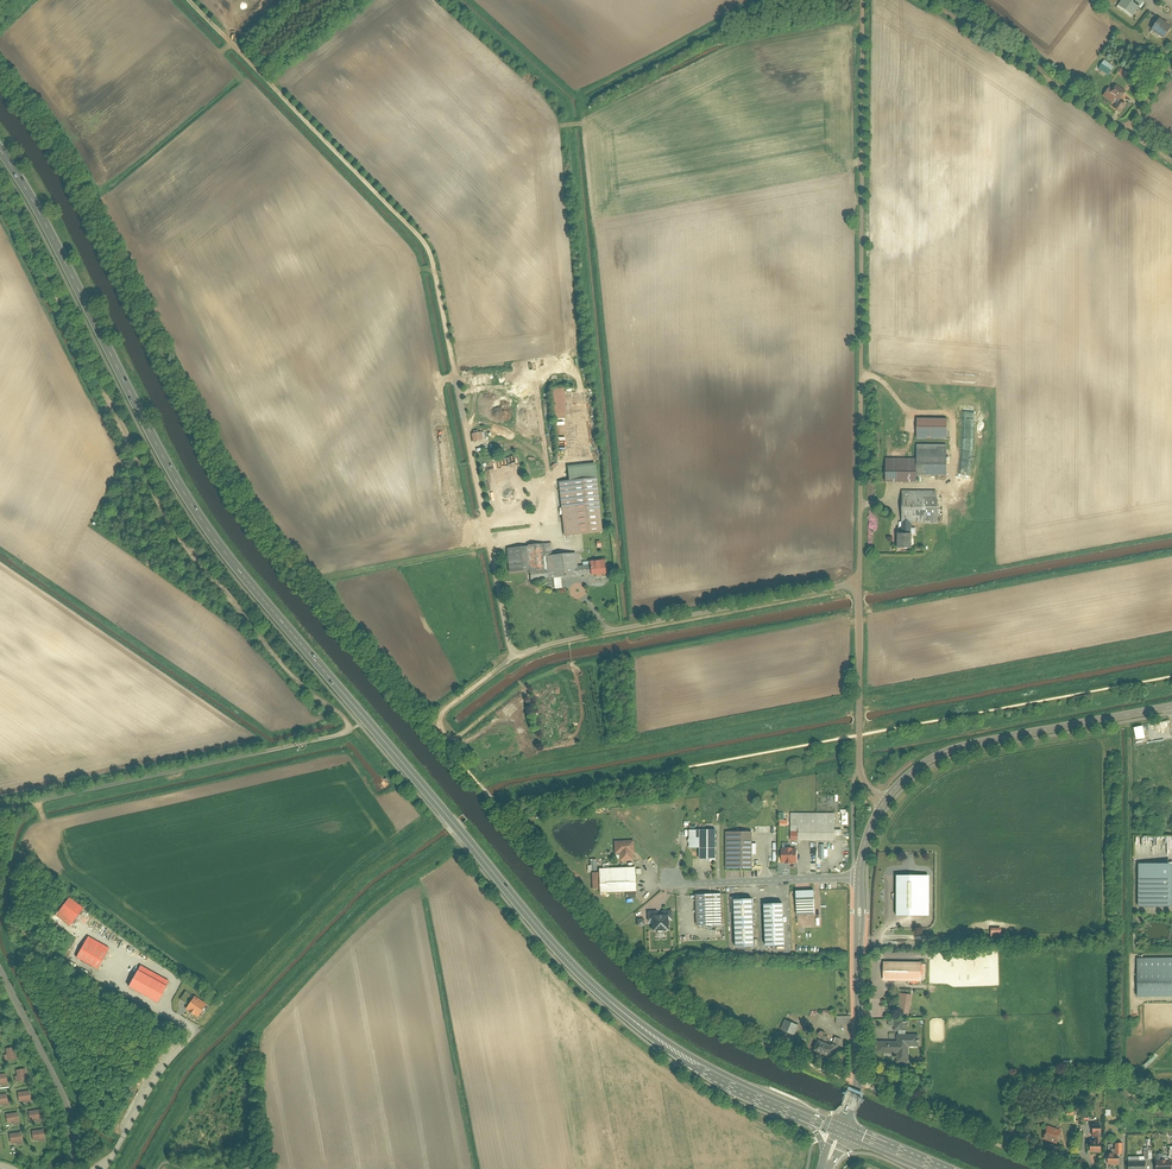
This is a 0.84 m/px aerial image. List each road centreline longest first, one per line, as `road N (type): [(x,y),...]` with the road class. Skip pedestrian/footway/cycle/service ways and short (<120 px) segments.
road 1 (primary): [(0,149),(181,488),(277,618),(597,991),(680,1056),(796,1111)]
road 2 (track): [(344,733),(339,714),(300,684),(196,560),(147,482),(0,192)]
road 3 (track): [(186,0),(424,247),(487,533)]
road 4 (unclassified): [(862,0),(860,584)]
road 5 (unclassified): [(860,584),(517,654),(487,533)]
road 6 (unclassified): [(344,733),(0,810)]
road 7 (unclassified): [(1171,57),(1133,113),(1111,121),(927,0)]
road 8 (unclassified): [(885,803),(915,770),(961,747),(1171,705)]
road 9 (unclassified): [(841,1129),(857,1082),(857,880)]
road 10 (unclassified): [(860,584),(860,773),(885,803)]
road 11 (unclassified): [(79,1168),(63,1097),(0,972)]
road 12 (unclassified): [(857,880),(672,878)]
road 13 (track): [(521,653),(442,713),(441,728),(456,738),(485,715)]

